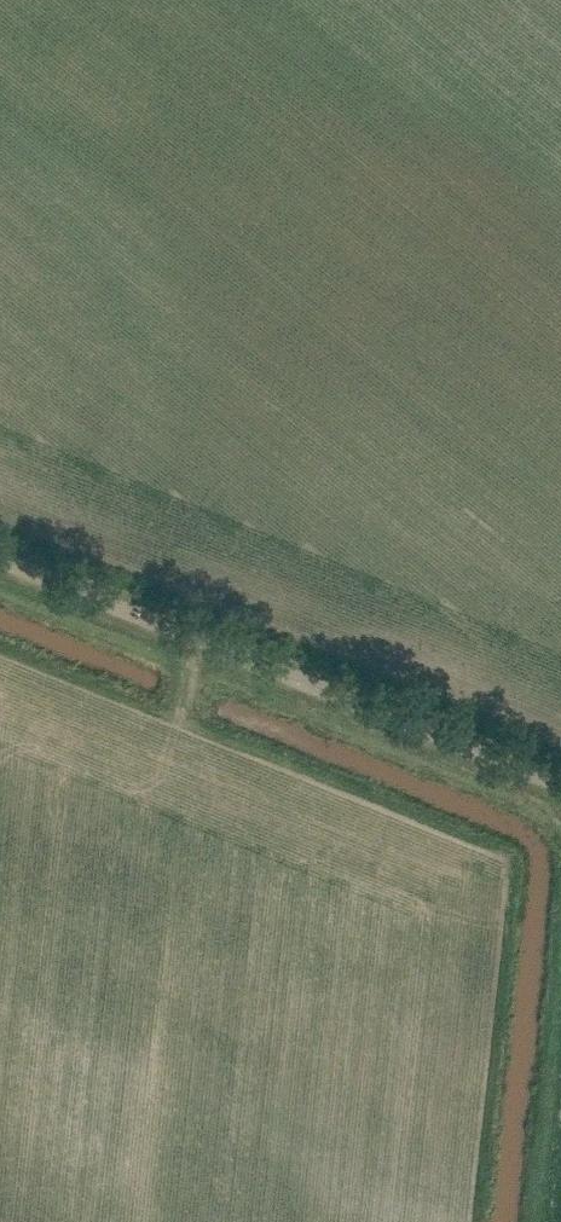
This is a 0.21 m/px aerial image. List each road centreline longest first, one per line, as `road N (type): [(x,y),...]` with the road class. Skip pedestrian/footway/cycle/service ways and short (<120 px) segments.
road 1 (unclassified): [(560,783),(0,559)]

